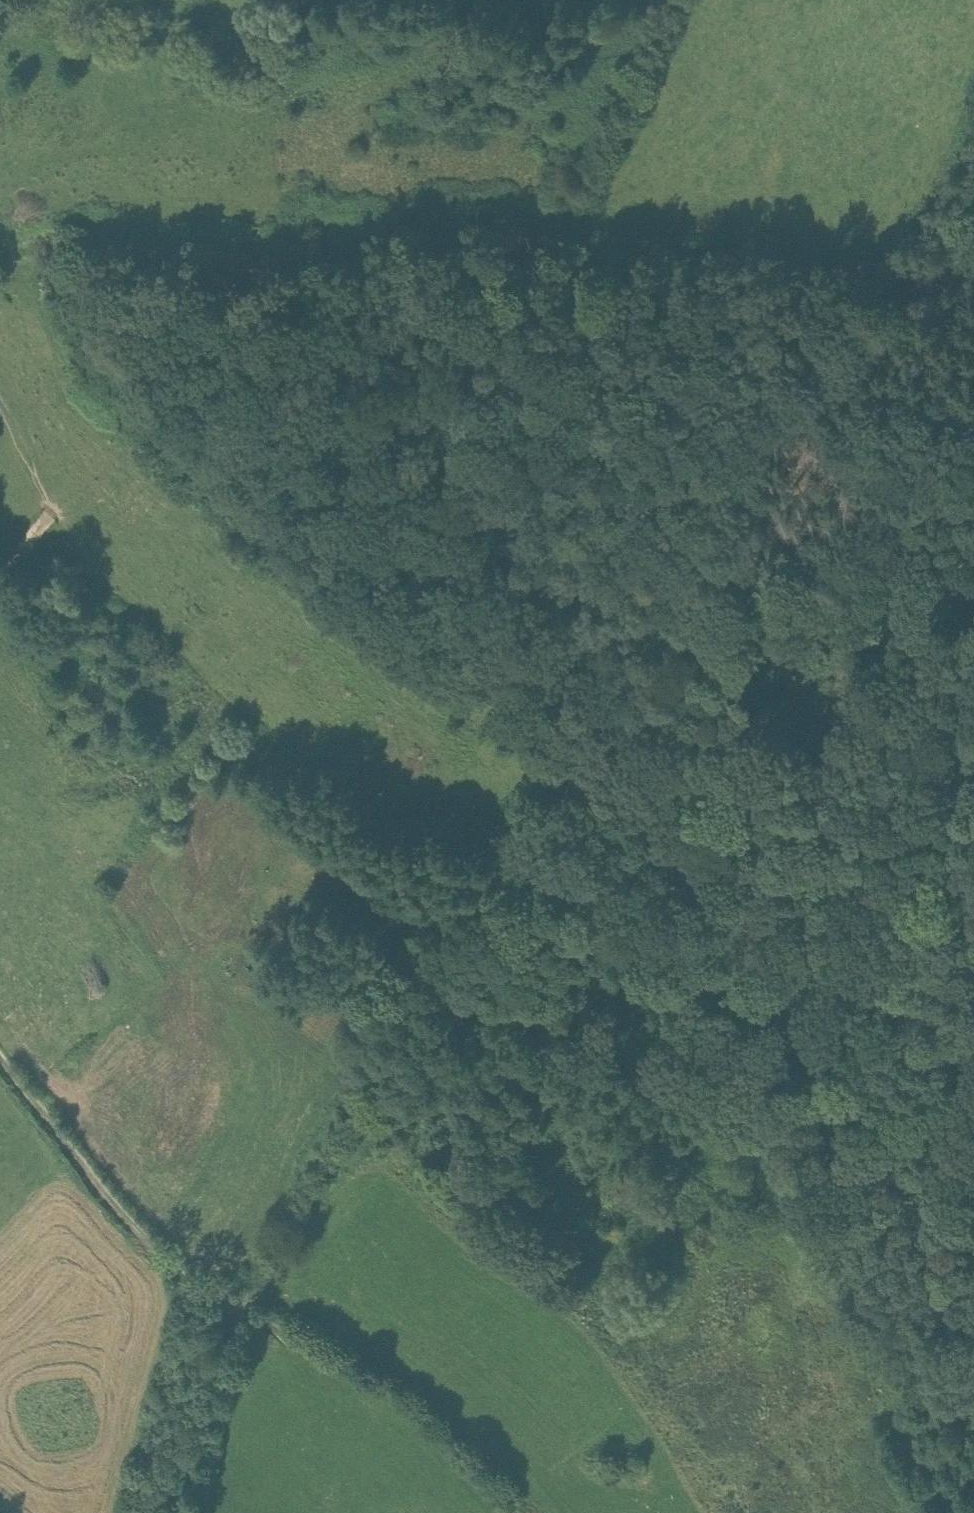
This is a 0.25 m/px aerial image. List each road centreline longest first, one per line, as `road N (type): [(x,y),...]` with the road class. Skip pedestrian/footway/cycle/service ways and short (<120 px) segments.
road 1 (track): [(973,242),(816,363),(760,426),(748,482),(753,501),(785,540)]
road 2 (track): [(235,1311),(151,1246),(0,1061)]
road 3 (track): [(235,1311),(339,1376),(446,1472)]
road 4 (track): [(348,1161),(272,1283),(235,1311)]

